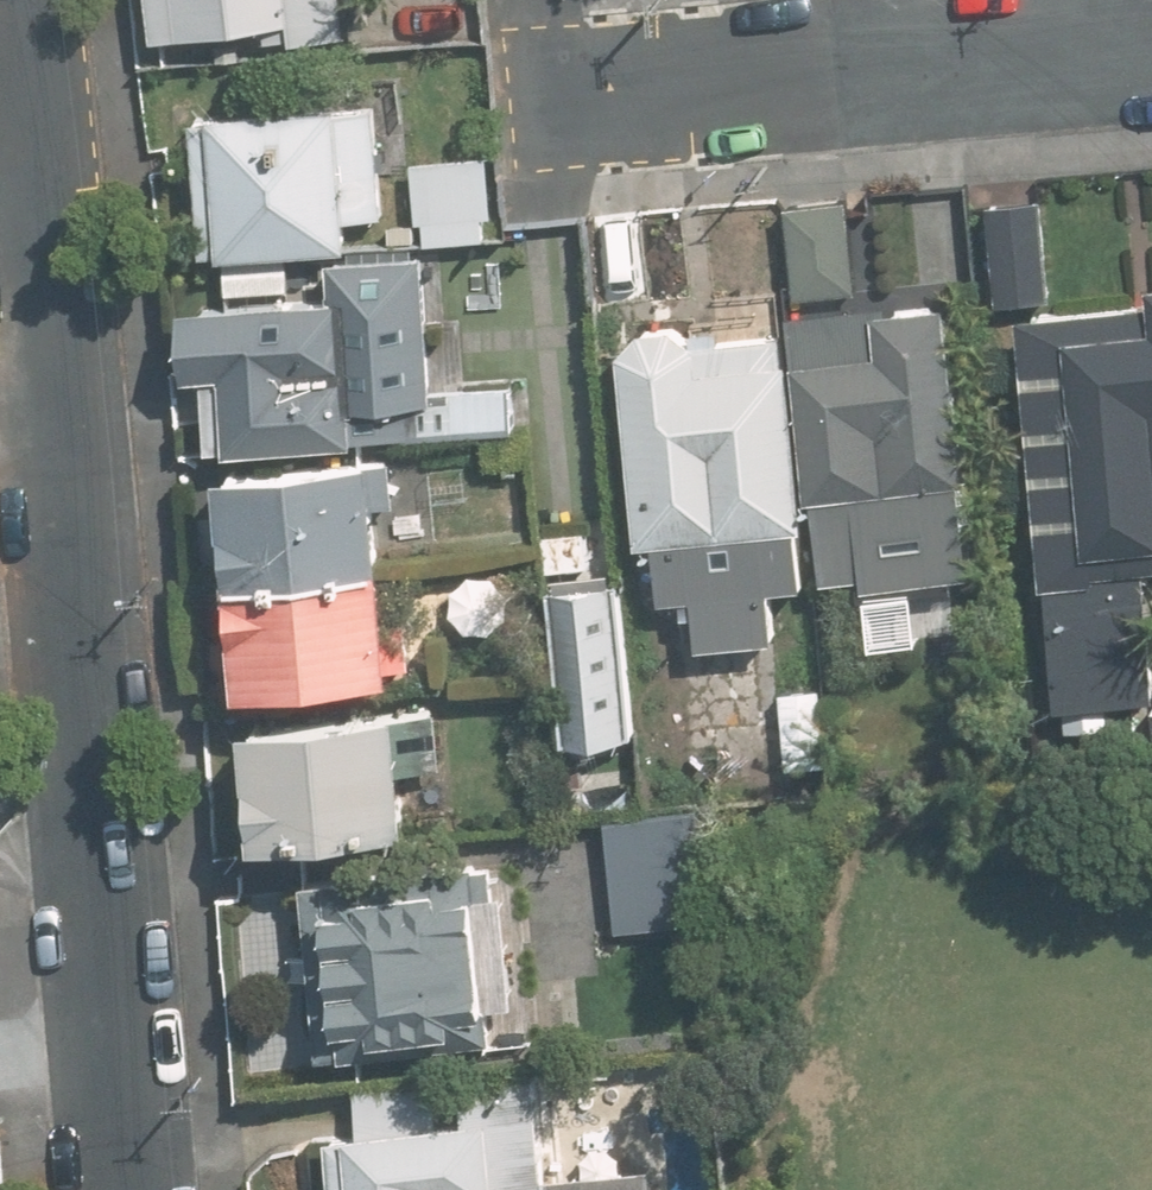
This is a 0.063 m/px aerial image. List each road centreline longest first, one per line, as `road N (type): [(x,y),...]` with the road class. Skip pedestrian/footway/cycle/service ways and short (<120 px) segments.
road 1 (residential): [(123,1189),(9,0)]
road 2 (residential): [(1151,41),(506,104)]

